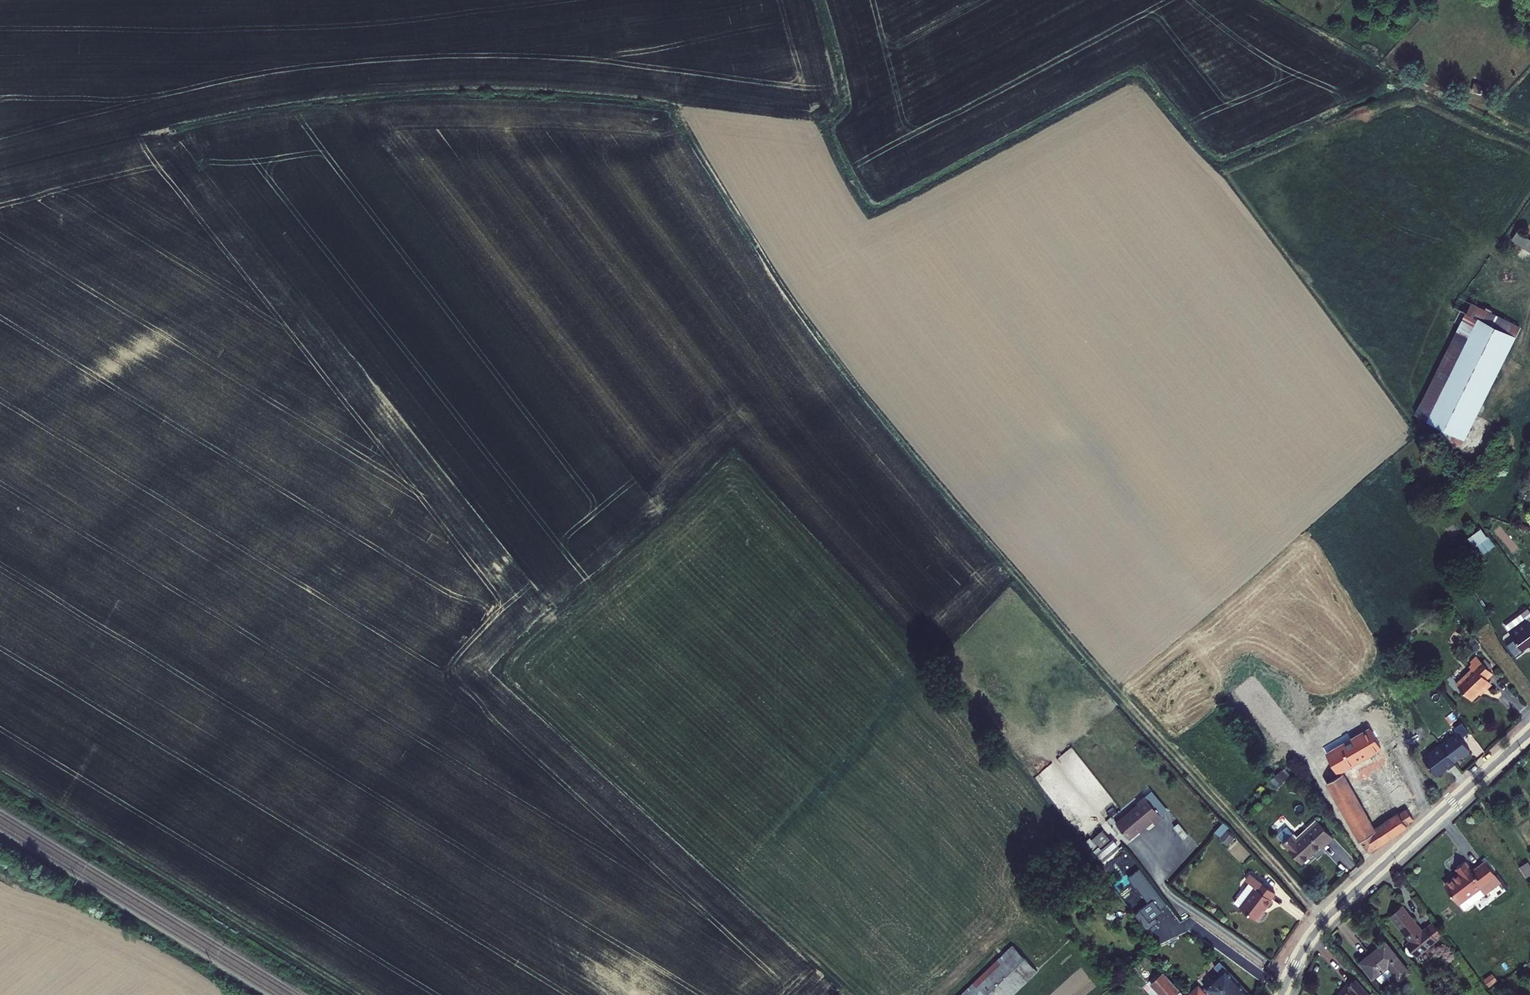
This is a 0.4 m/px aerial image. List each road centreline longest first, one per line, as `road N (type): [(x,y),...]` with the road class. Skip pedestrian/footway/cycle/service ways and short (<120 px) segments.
road 1 (track): [(1324,921),(849,378),(772,273),(672,108)]
road 2 (track): [(0,776),(358,994)]
road 3 (tertiary): [(1282,994),(1324,921),(1529,731)]

